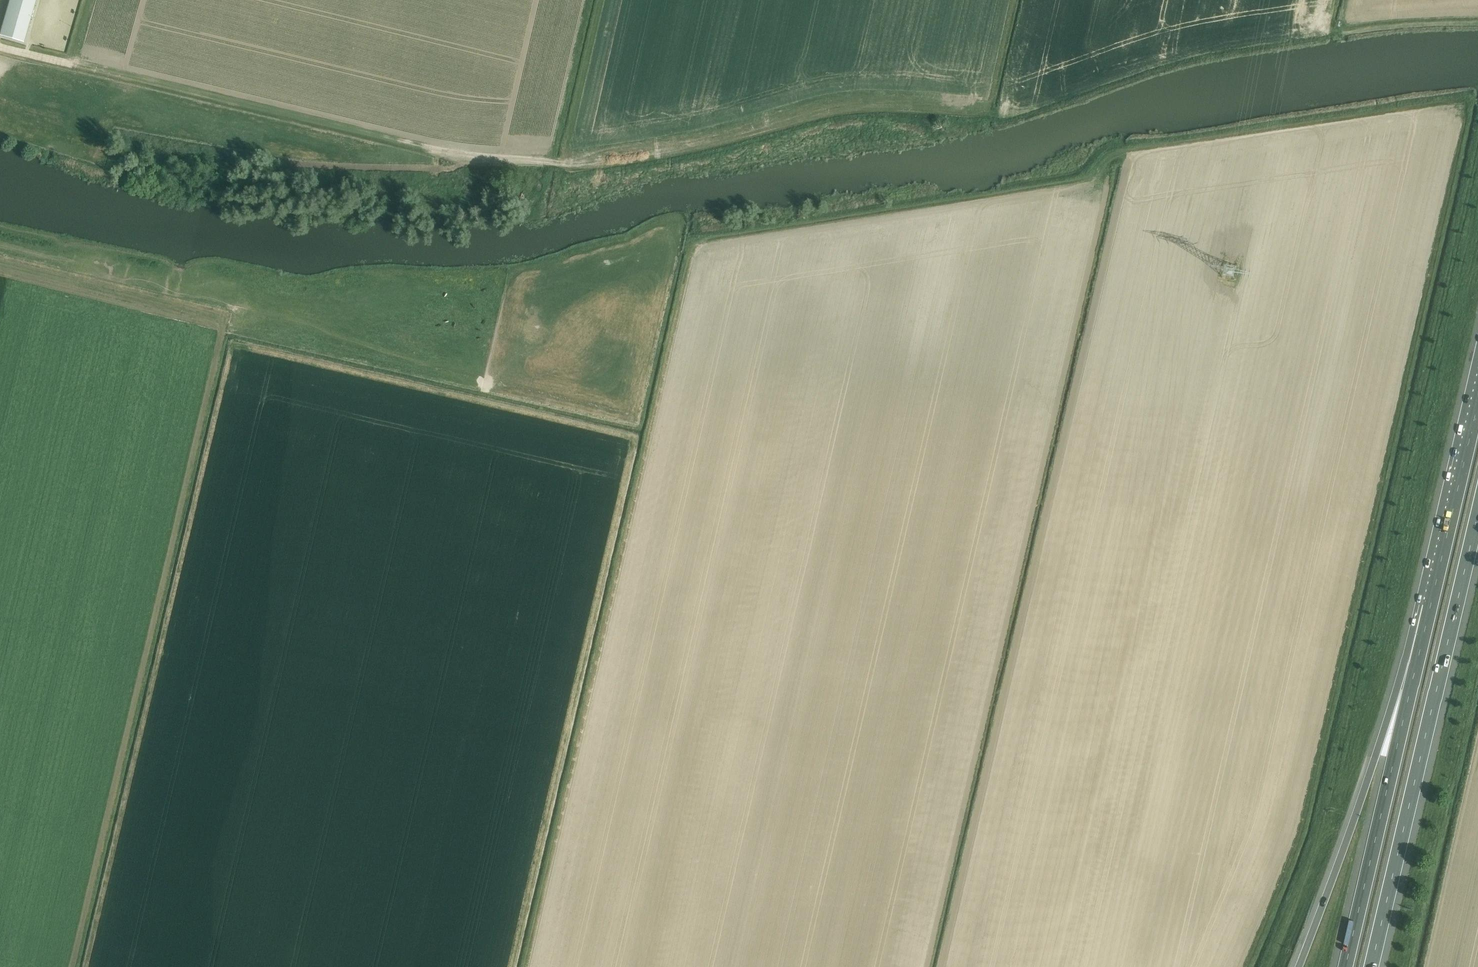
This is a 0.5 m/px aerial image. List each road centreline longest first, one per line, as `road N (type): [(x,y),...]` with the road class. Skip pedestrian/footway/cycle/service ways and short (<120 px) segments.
road 1 (track): [(88,966),(232,346),(634,438),(511,966)]
road 2 (track): [(1477,103),(1435,102),(1116,151),(1065,183),(657,249),(603,278),(491,383),(271,313),(0,244)]
road 3 (track): [(563,163),(662,152),(841,107),(1018,110),(1214,48),(1379,23),(1477,19)]
road 4 (track): [(0,267),(207,318),(221,332),(73,966)]
road 5 (track): [(1269,966),(1323,821),(1477,148)]
road 6 (track): [(941,966),(1131,149)]
road 7 (track): [(1111,153),(928,966)]
road 8 (track): [(693,243),(525,966)]
road 9 (track): [(601,0),(563,163),(444,152),(73,64)]
road 10 (motorway): [(1371,966),(1477,513)]
road 11 (motorway): [(1430,606),(1299,966)]
road 12 (motorway): [(1430,606),(1345,966)]
road 13 (track): [(1477,607),(1393,966)]
road 14 (motorway): [(1477,403),(1430,606)]

